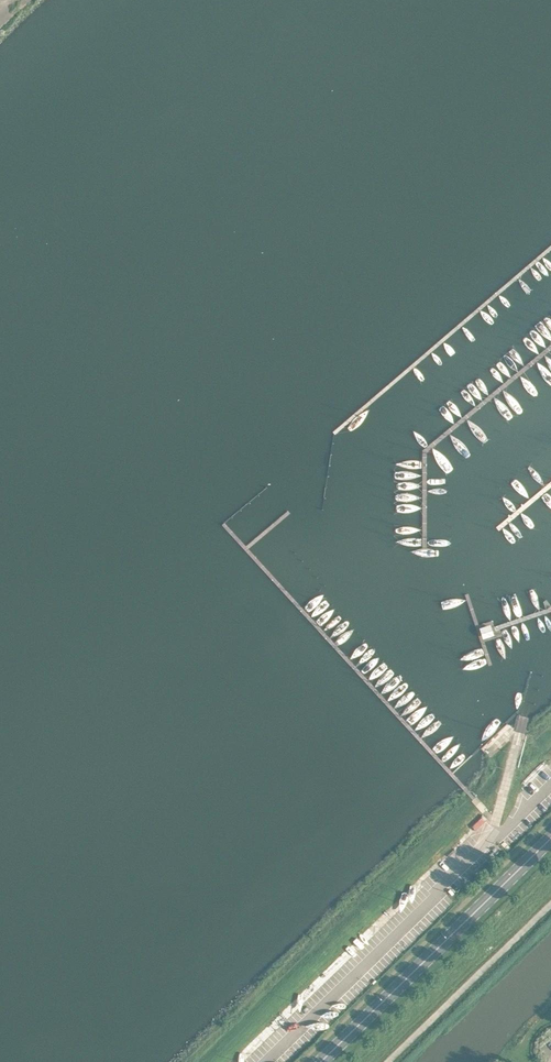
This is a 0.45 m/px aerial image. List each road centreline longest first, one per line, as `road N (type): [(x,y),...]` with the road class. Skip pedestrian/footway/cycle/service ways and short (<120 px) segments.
road 1 (secondary): [(310,1061),(550,828)]

